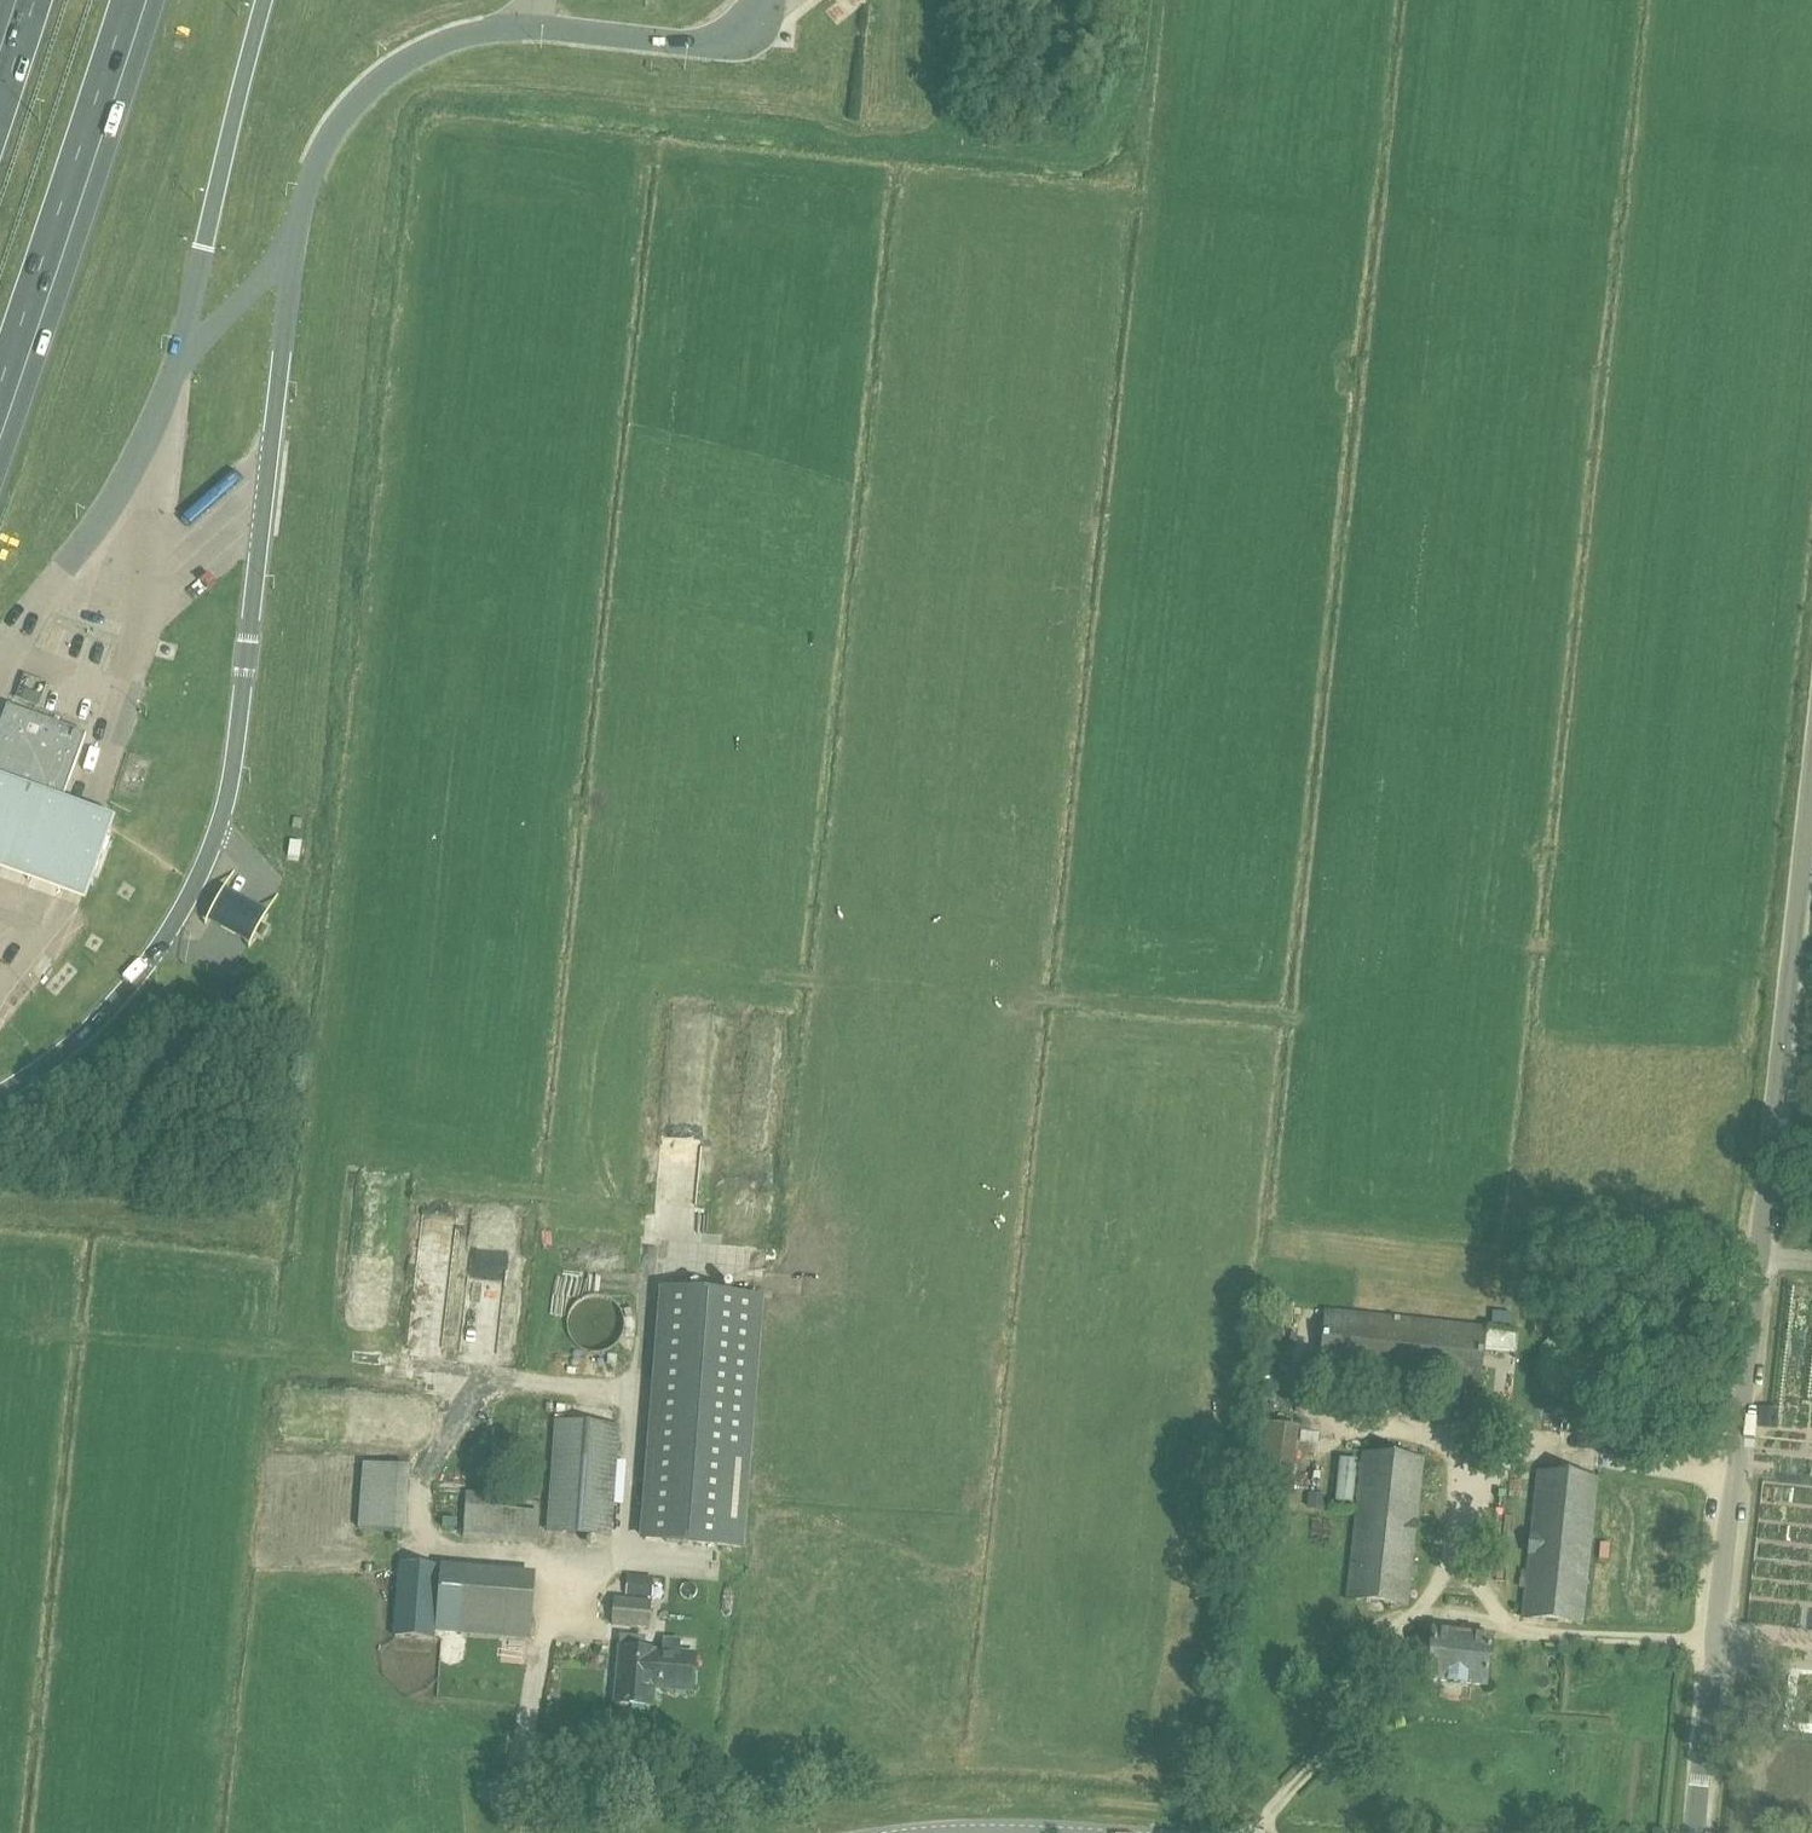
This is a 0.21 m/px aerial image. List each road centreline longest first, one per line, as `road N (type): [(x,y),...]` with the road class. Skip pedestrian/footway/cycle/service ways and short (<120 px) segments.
road 1 (unclassified): [(1694,1832),(1811,780)]
road 2 (motorway): [(0,412),(137,0)]

